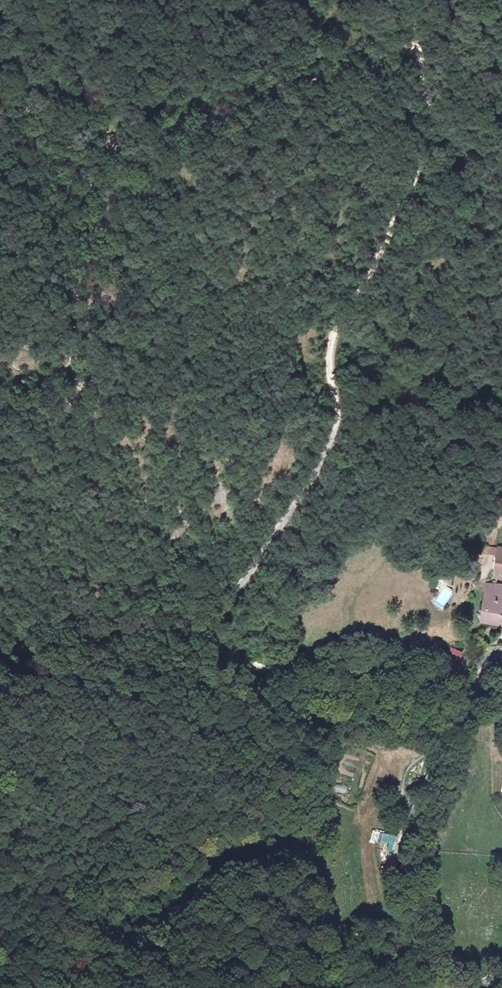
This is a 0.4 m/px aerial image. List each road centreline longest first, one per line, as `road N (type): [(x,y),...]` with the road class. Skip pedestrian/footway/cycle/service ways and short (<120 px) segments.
road 1 (track): [(436,752),(283,696),(228,654),(222,636),(227,604),(326,450),(335,414),(327,362),(333,327),(399,212),(427,127),(412,52),(289,82)]
road 2 (track): [(289,82),(166,142),(123,149),(66,127),(27,127),(0,145)]

